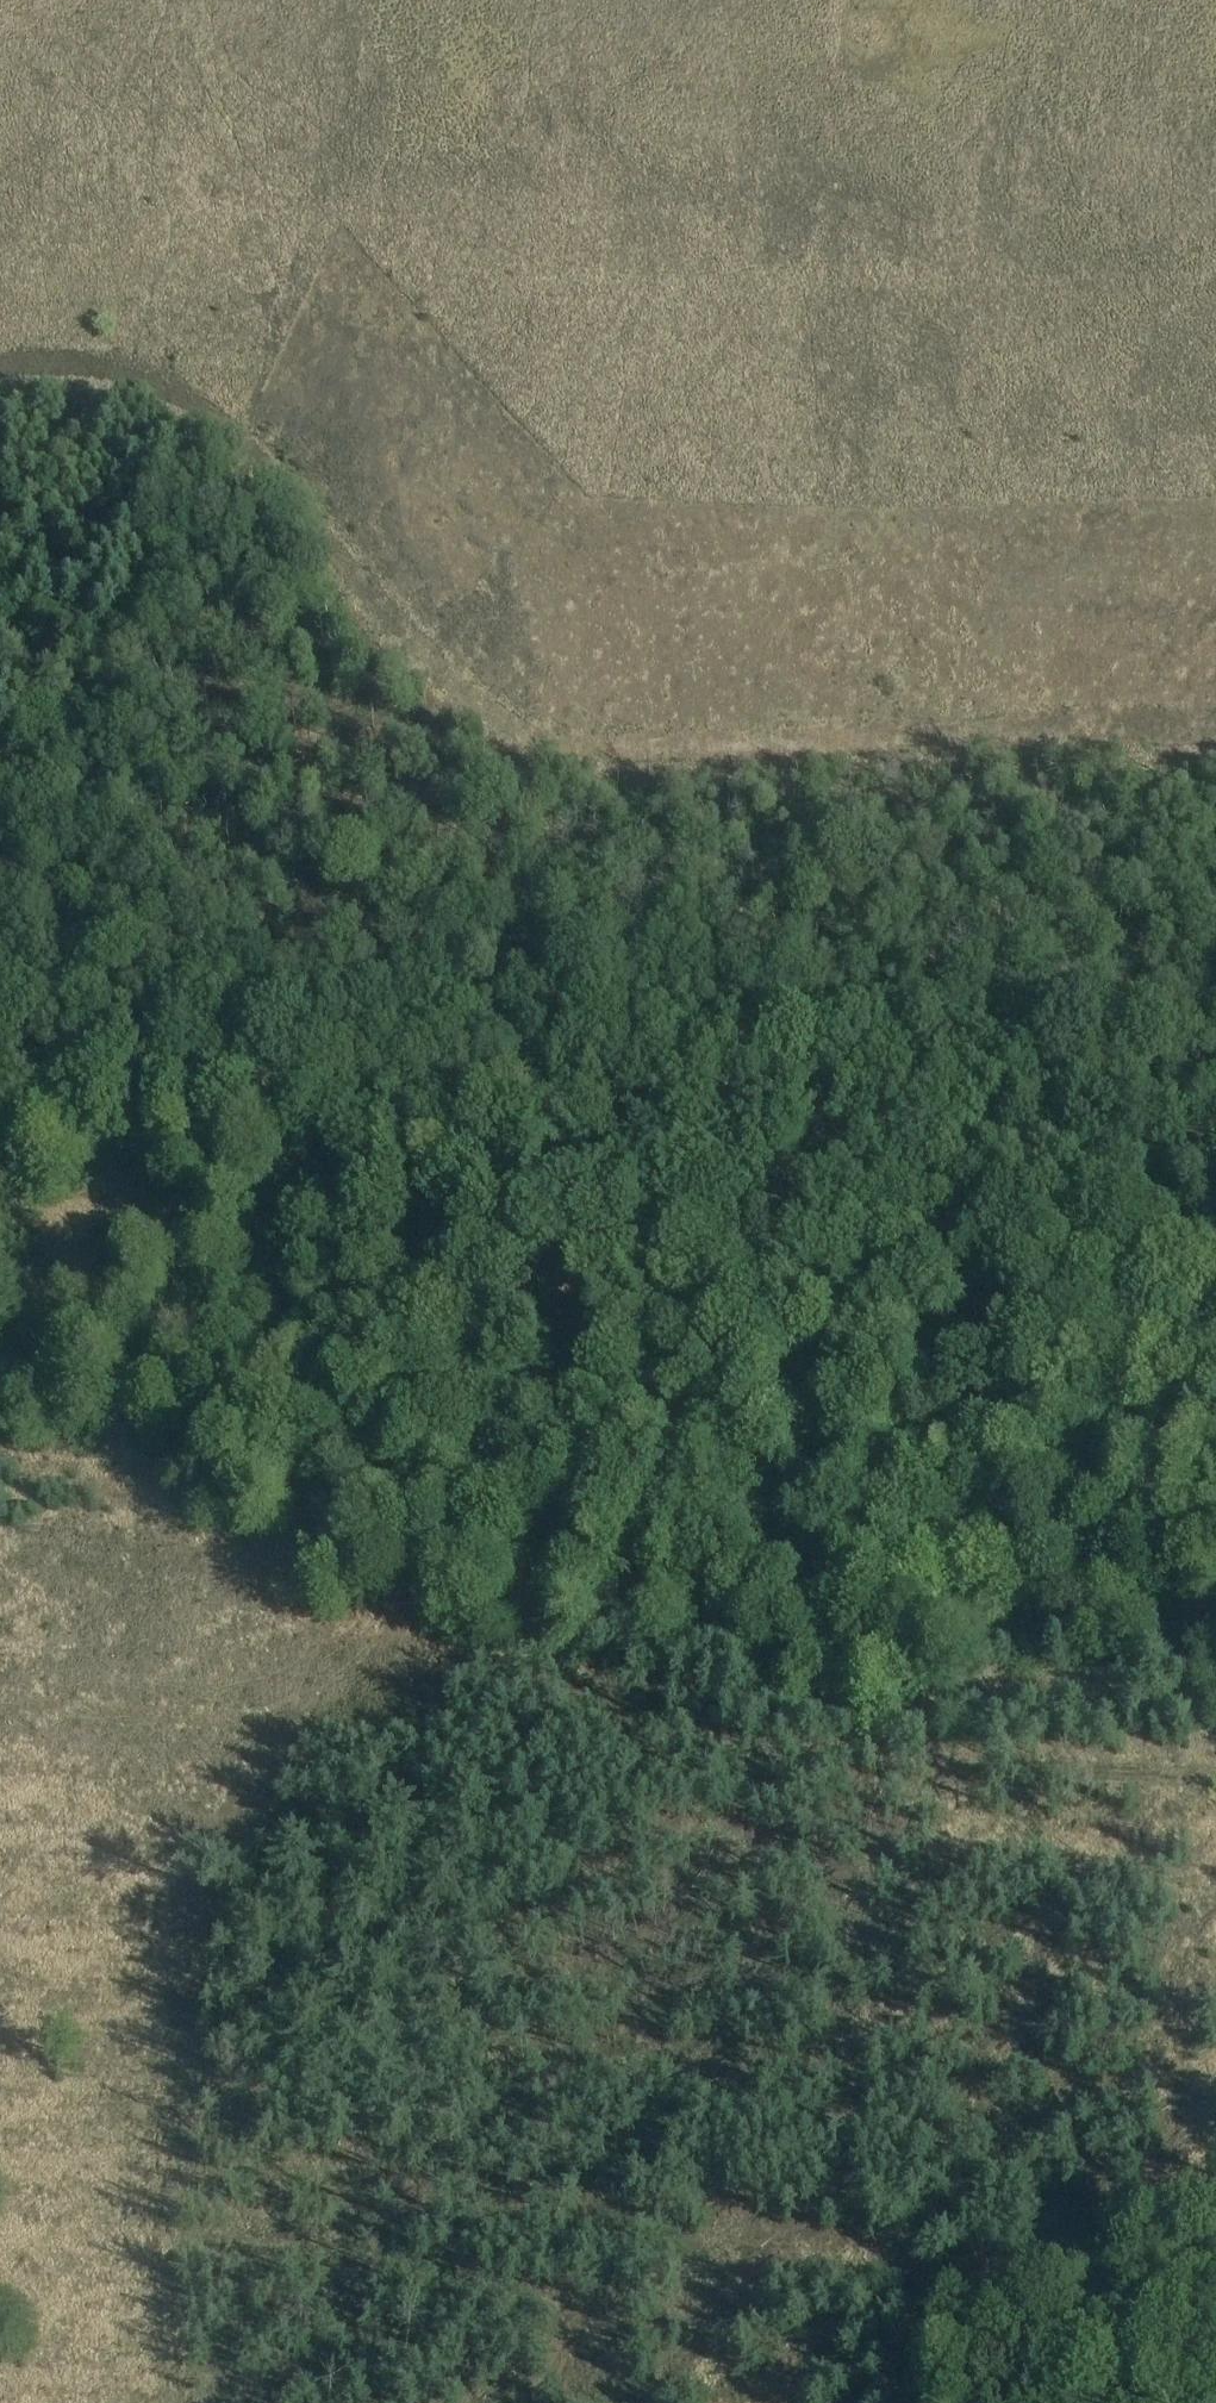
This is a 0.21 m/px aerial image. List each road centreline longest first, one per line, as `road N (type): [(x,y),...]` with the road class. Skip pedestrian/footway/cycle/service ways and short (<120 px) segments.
road 1 (track): [(1215,1165),(0,1078)]
road 2 (track): [(1164,2402),(1215,2069)]

